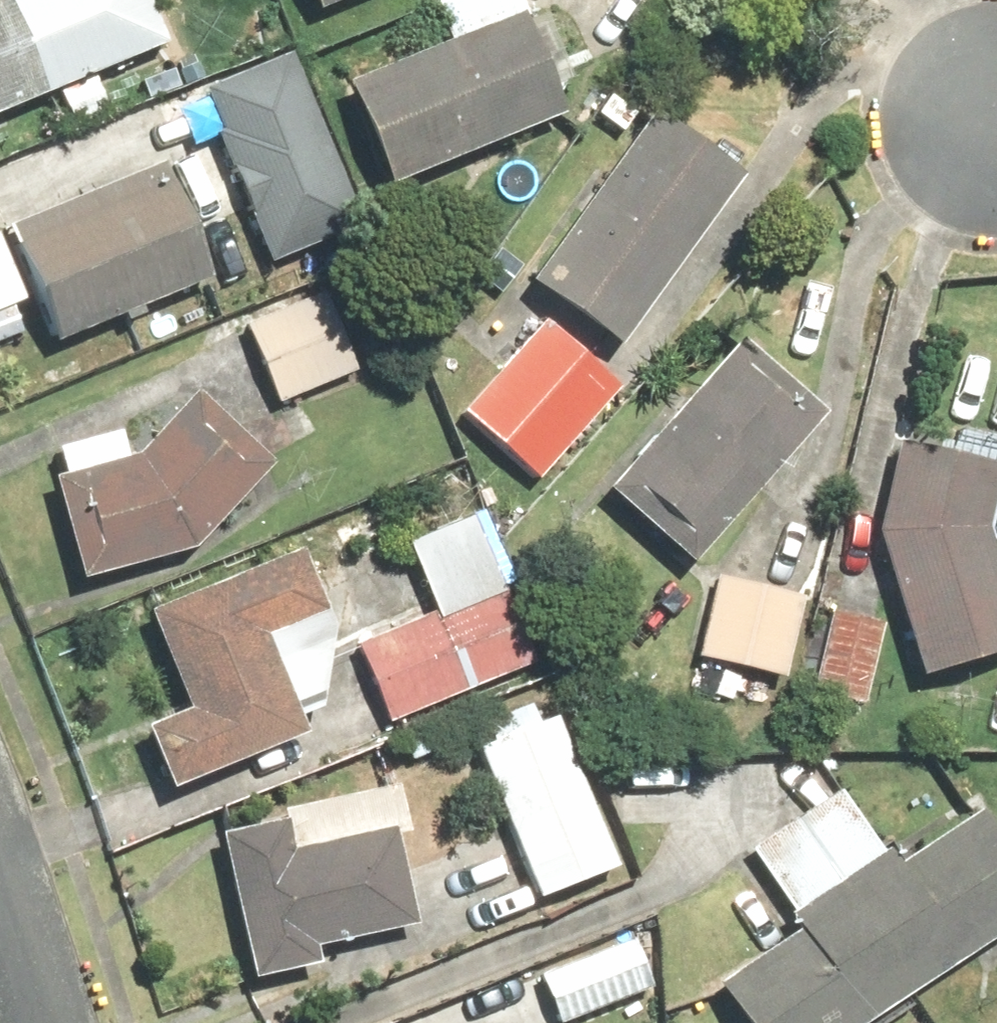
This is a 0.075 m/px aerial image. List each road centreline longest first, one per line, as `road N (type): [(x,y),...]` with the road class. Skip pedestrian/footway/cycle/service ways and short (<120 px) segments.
road 1 (residential): [(0,899),(43,1022)]

